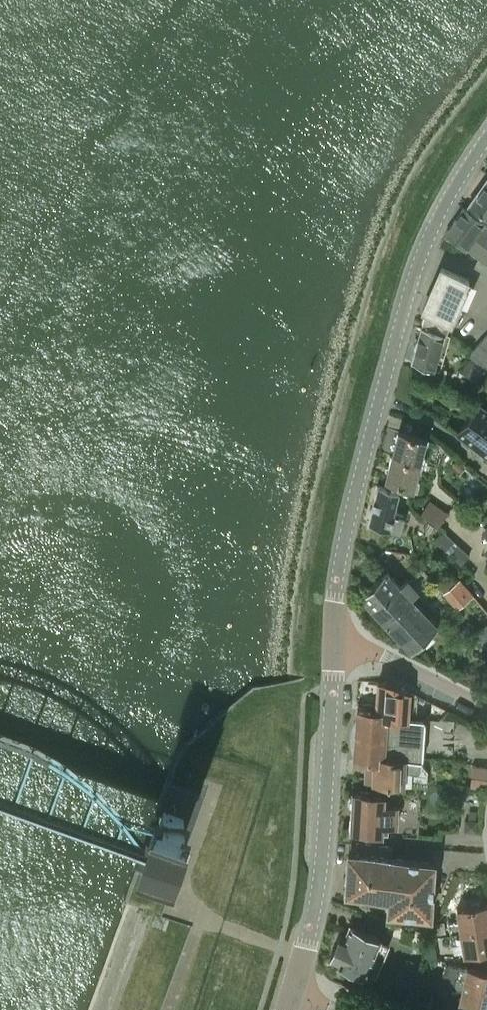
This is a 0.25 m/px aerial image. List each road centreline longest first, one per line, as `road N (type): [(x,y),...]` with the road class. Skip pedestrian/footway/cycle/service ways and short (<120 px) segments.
road 1 (unclassified): [(334,639),(343,545),(401,315),(435,222),(486,137)]
road 2 (unclassified): [(293,993),(325,828),(334,639)]
road 3 (residential): [(334,639),(486,707)]

